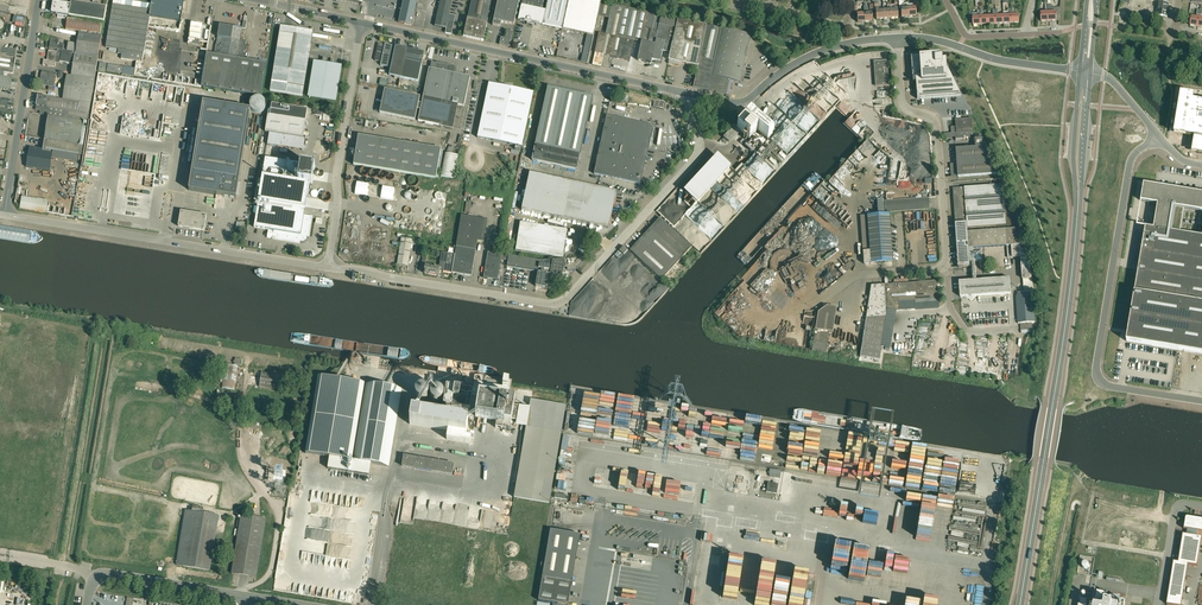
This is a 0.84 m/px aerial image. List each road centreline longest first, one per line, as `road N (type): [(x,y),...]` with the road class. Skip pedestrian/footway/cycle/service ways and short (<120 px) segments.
road 1 (unclassified): [(1158,134),(1128,167),(1096,374),(1111,387),(1201,401)]
road 2 (unclassified): [(692,94),(362,23)]
road 3 (unclassified): [(327,267),(4,216)]
road 4 (unclassified): [(555,303),(694,161),(692,94)]
road 5 (unclassified): [(945,266),(938,131),(903,108),(897,38)]
road 6 (unclassified): [(327,267),(362,23)]
road 7 (unclassified): [(555,303),(327,267)]
road 8 (unclassified): [(4,216),(38,0)]
road 9 (secondary): [(1079,195),(1053,402)]
road 10 (secondary): [(1021,604),(1053,402)]
road 11 (unclassified): [(1080,72),(897,38)]
road 12 (unclassified): [(692,94),(743,103),(775,76),(839,45)]
road 13 (unclassified): [(247,599),(115,576),(95,580)]
road 14 (secondary): [(1080,72),(1079,195)]
road 15 (secondary): [(1079,195),(1090,73)]
road 16 (unclassified): [(831,299),(866,275),(945,266)]

